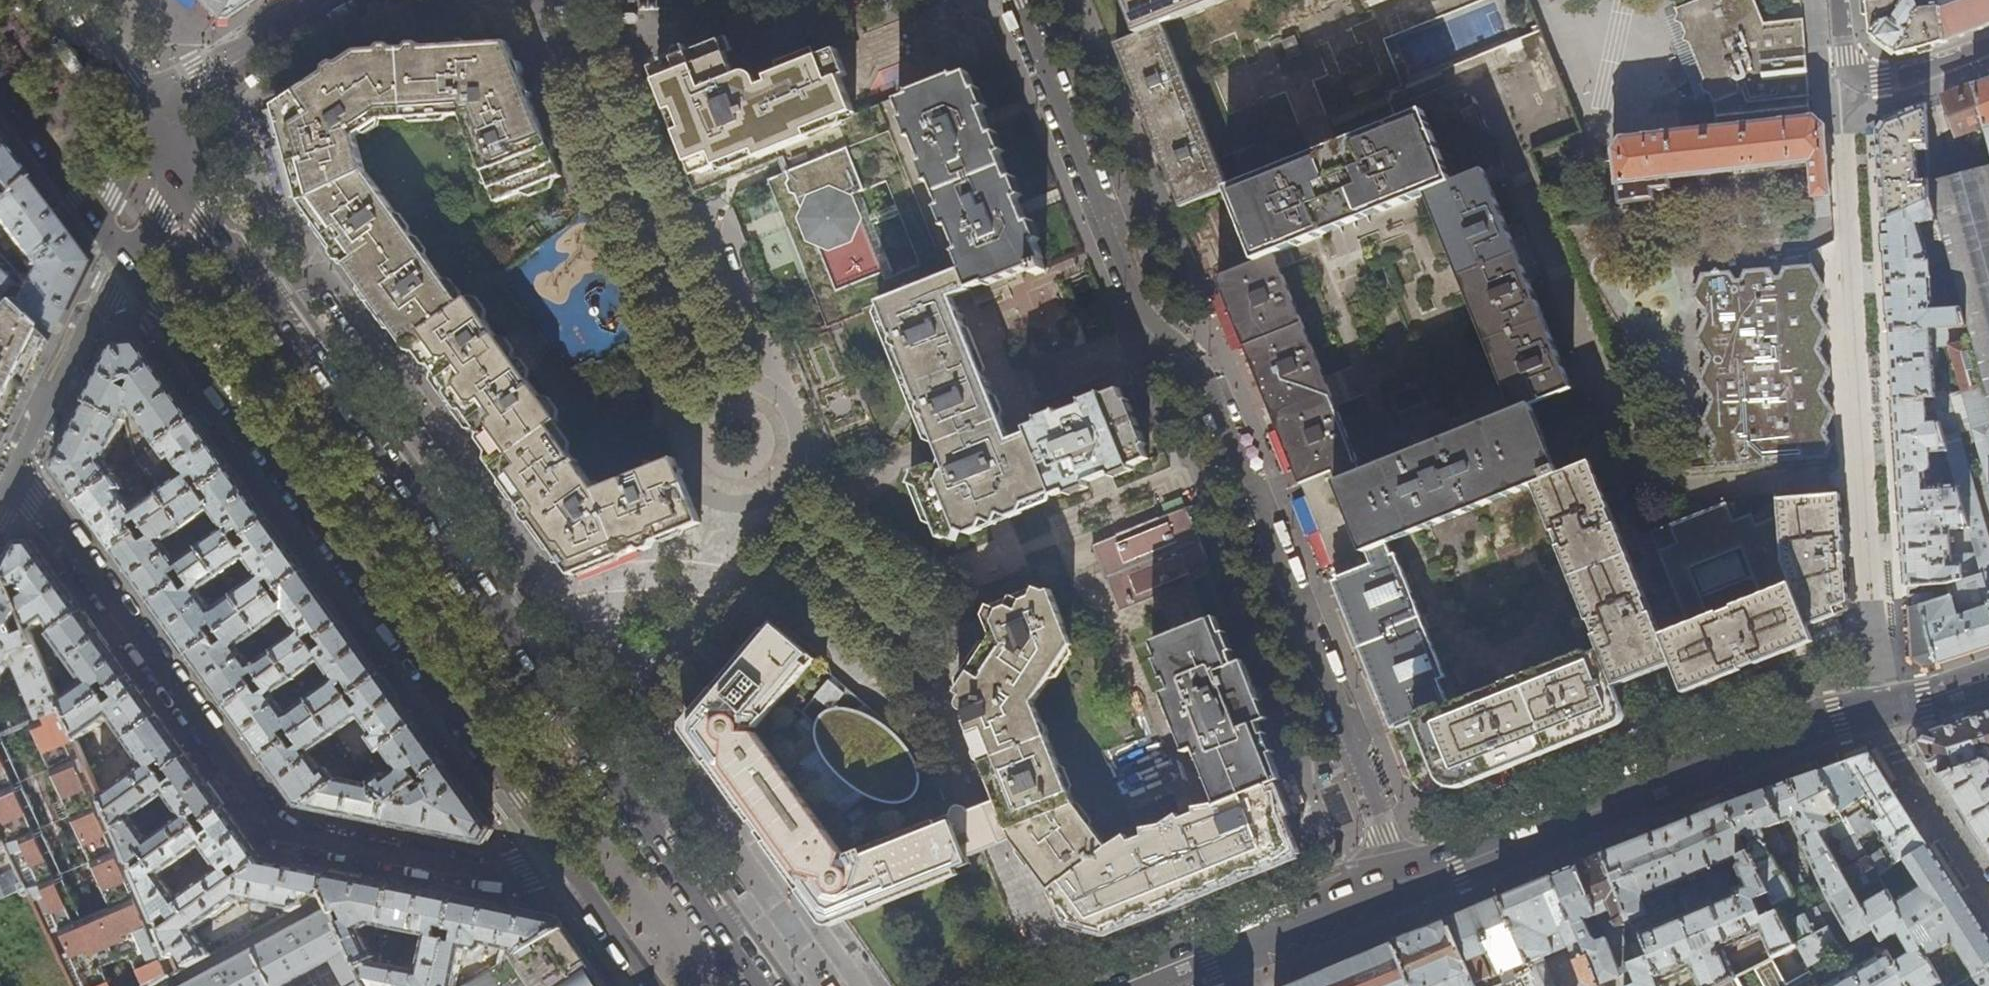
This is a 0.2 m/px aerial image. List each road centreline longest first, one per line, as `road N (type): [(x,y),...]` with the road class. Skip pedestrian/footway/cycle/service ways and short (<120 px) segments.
road 1 (primary): [(755,985),(174,172)]
road 2 (residential): [(1026,0),(1154,316),(1205,374),(1404,880)]
road 3 (residential): [(555,856),(501,873),(280,831),(15,472)]
road 4 (primary): [(133,266),(555,856)]
road 5 (tertiary): [(1988,682),(1837,721),(1404,880)]
road 6 (tertiary): [(1404,880),(1127,985)]
road 7 (residential): [(127,258),(15,472)]
road 8 (residential): [(1838,0),(1844,55),(1866,80),(1895,80),(1988,47)]
road 9 (residential): [(174,172),(240,59),(306,16)]
road 10 (primary): [(0,90),(98,221)]
road 11 (primary): [(143,130),(47,0)]
road 12 (primary): [(555,856),(649,985)]

